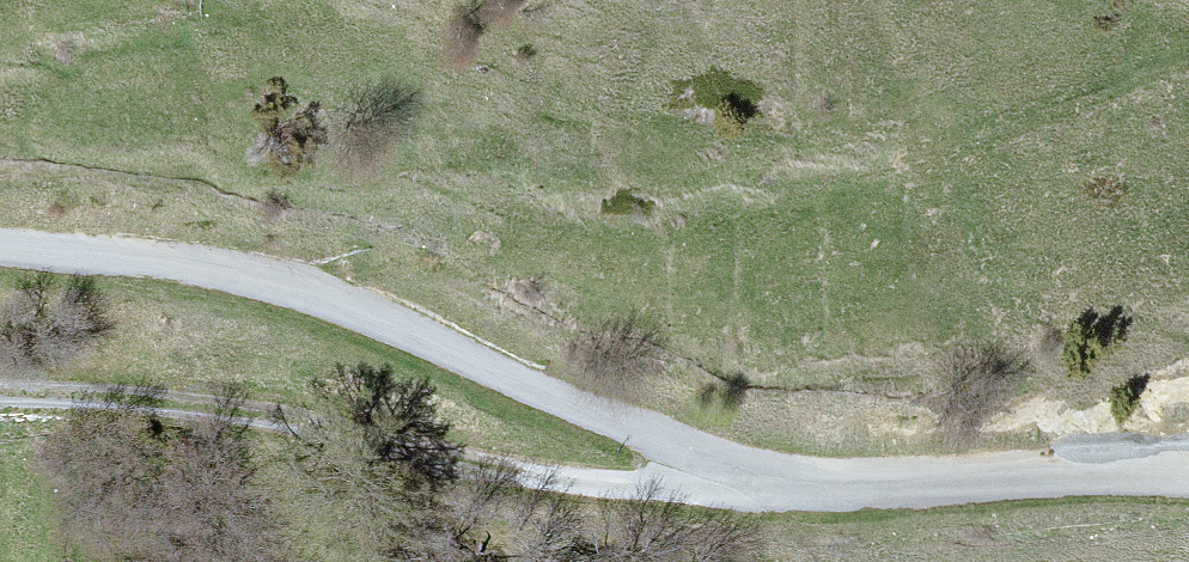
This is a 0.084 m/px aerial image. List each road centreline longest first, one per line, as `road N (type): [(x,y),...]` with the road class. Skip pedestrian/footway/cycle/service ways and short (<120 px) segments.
road 1 (unclassified): [(1188,470),(836,478),(745,471),(231,264),(0,247)]
road 2 (track): [(745,471),(723,487),(687,488),(475,472),(83,403),(0,404)]

